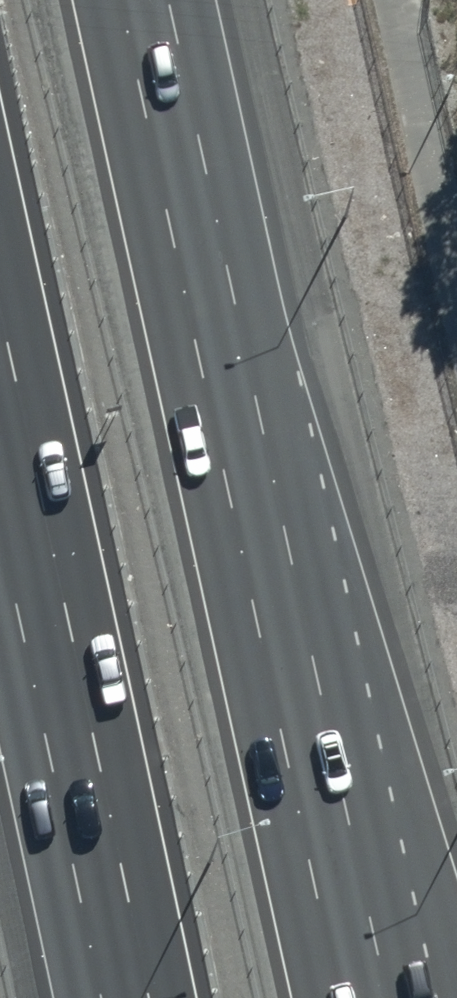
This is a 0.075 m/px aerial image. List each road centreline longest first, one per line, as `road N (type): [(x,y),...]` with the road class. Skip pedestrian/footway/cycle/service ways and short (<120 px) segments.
road 1 (motorway): [(213,320),(362,997)]
road 2 (motorway): [(213,320),(456,954)]
road 3 (motorway): [(127,997),(0,407)]
road 4 (motorway): [(143,0),(213,320)]

